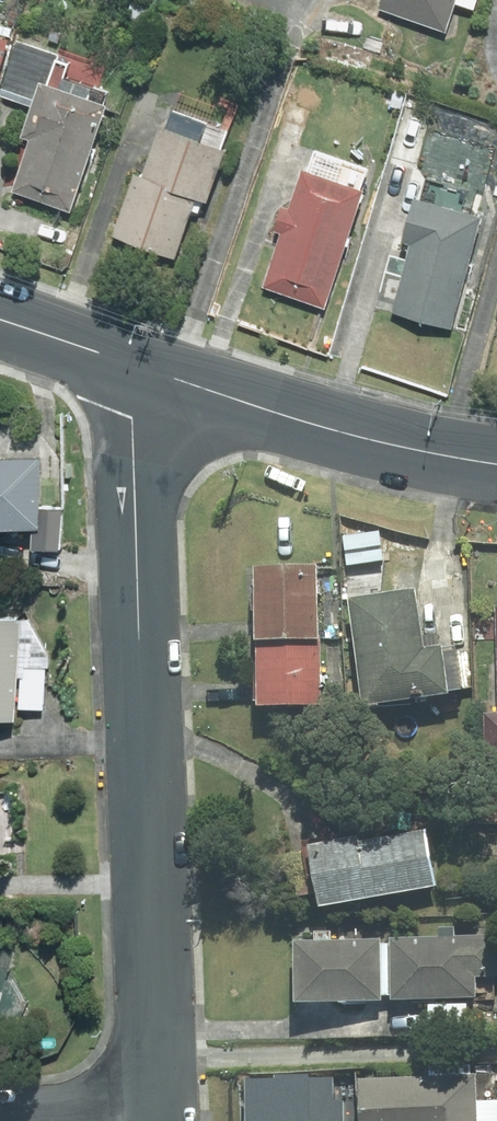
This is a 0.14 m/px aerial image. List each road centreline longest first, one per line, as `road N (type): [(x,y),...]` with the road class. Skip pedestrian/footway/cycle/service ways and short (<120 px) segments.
road 1 (residential): [(156,1111),(134,360)]
road 2 (secondary): [(134,360),(404,446),(496,462)]
road 3 (residential): [(0,1116),(156,1111)]
road 4 (secondary): [(0,317),(134,360)]

